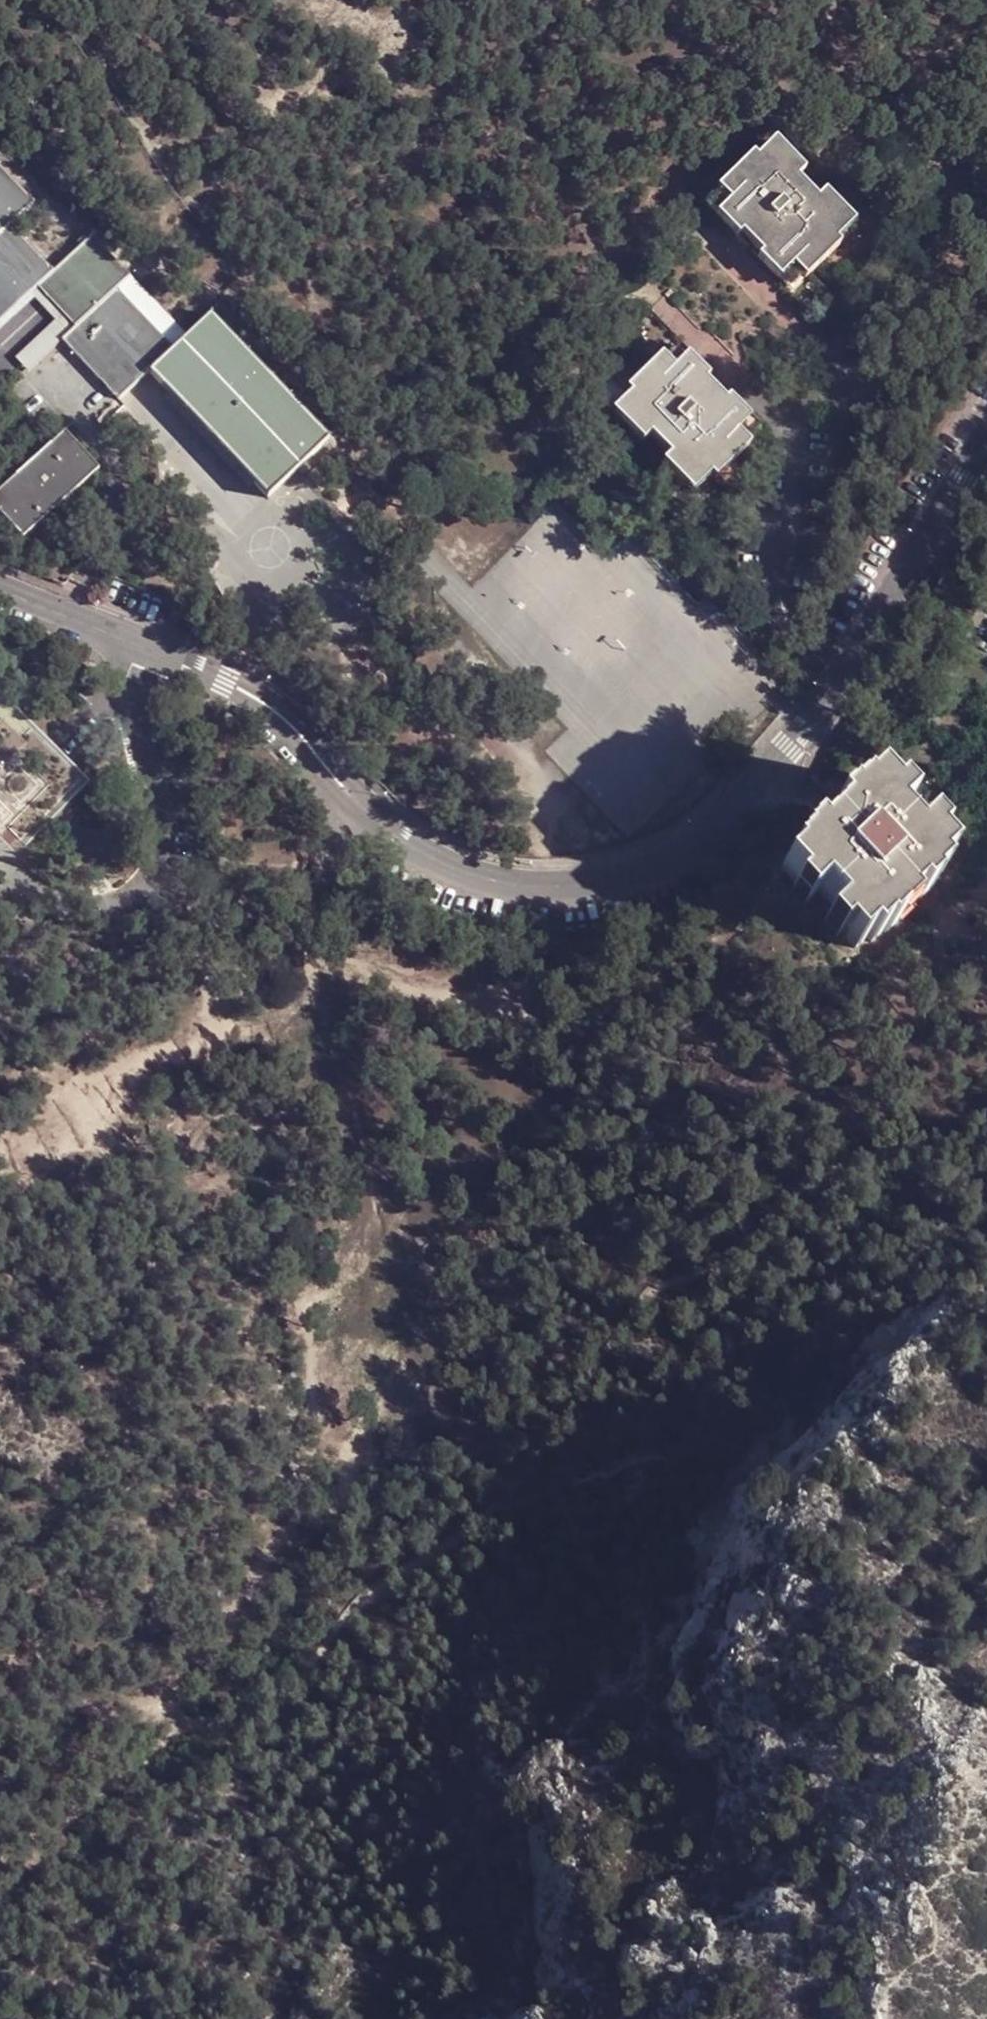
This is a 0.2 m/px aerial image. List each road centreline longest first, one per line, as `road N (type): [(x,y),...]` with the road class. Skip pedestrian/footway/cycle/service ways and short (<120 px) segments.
road 1 (residential): [(986,428),(840,684),(698,845),(631,875),(548,888),(433,859),(370,814)]
road 2 (residential): [(370,814),(263,703),(0,591)]
road 3 (unclassified): [(370,814),(285,904)]

